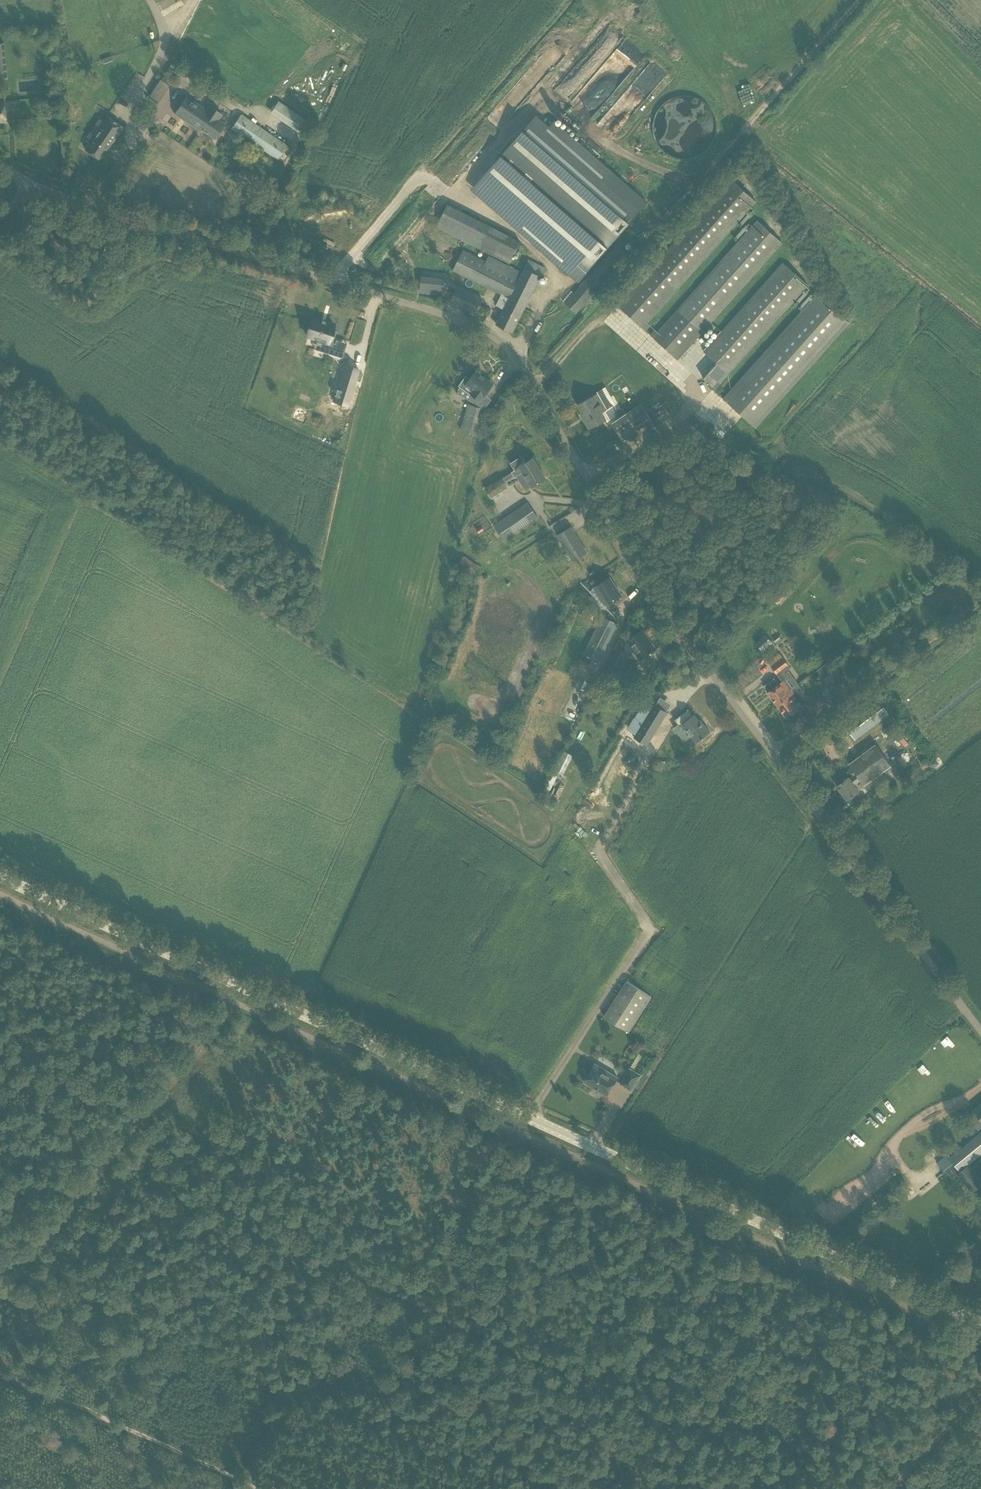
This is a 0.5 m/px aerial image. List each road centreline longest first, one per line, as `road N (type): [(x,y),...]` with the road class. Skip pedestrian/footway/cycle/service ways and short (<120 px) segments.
road 1 (unclassified): [(980,1031),(706,668),(506,340),(25,182)]
road 2 (tertiary): [(980,1318),(588,1147),(0,875)]
road 3 (track): [(263,1488),(0,1367)]
road 4 (track): [(860,0),(674,207)]
road 5 (track): [(980,594),(770,752)]

